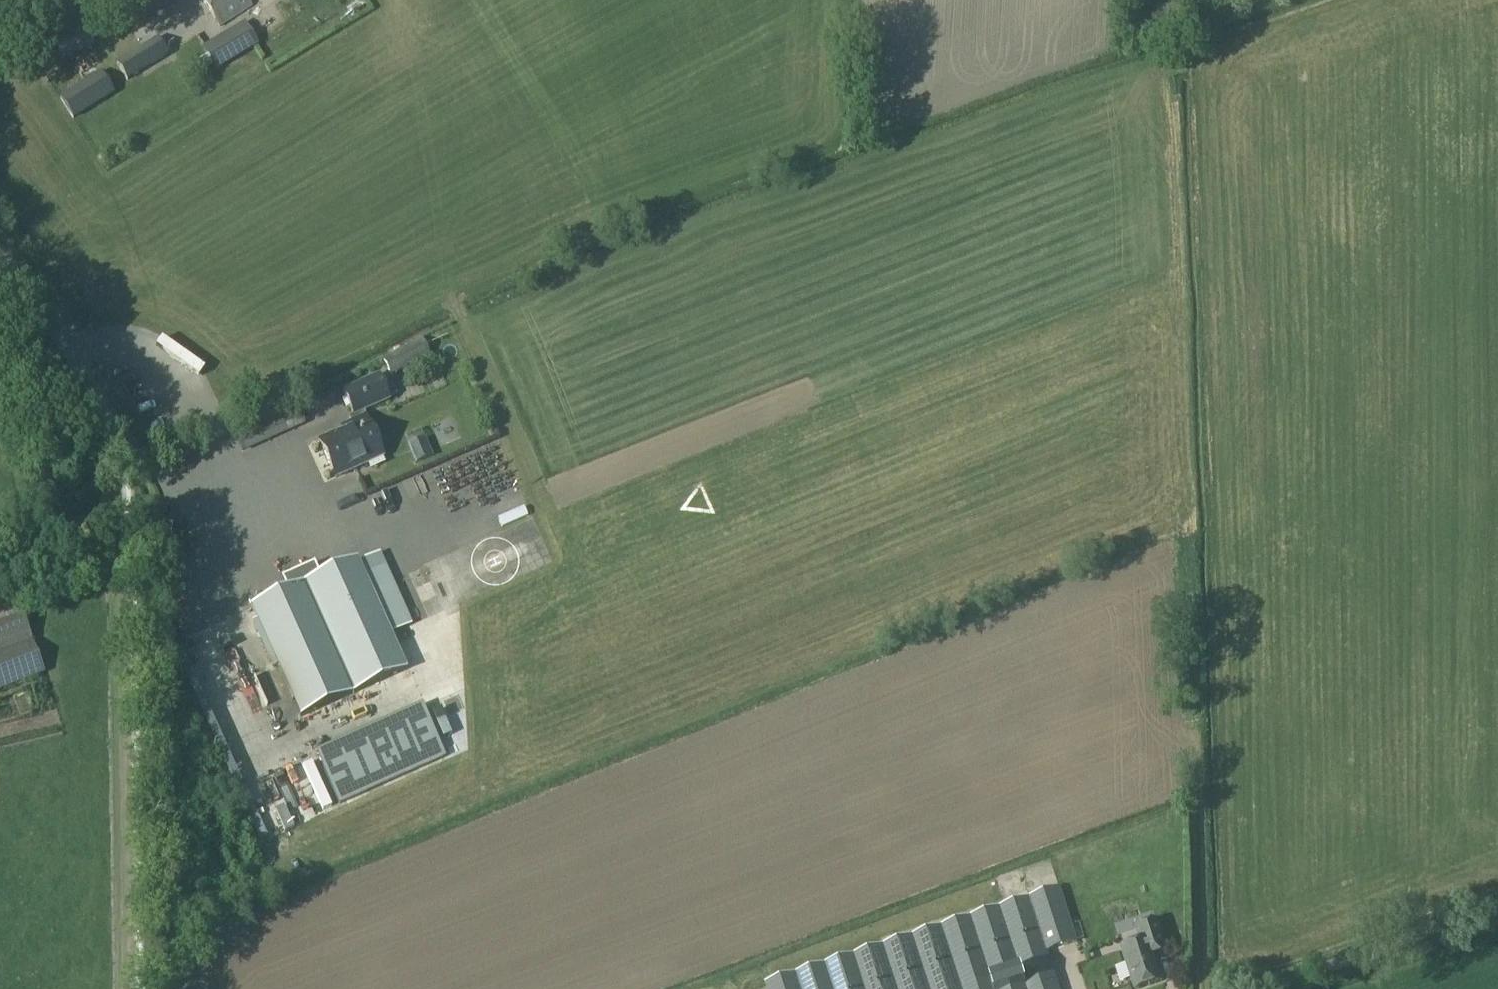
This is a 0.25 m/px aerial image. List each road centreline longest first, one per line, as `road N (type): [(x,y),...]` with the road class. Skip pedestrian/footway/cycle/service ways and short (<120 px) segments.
road 1 (track): [(1197,988),(1188,534)]
road 2 (unclassified): [(133,544),(109,413),(28,276),(0,249)]
road 3 (track): [(1497,905),(1275,988)]

